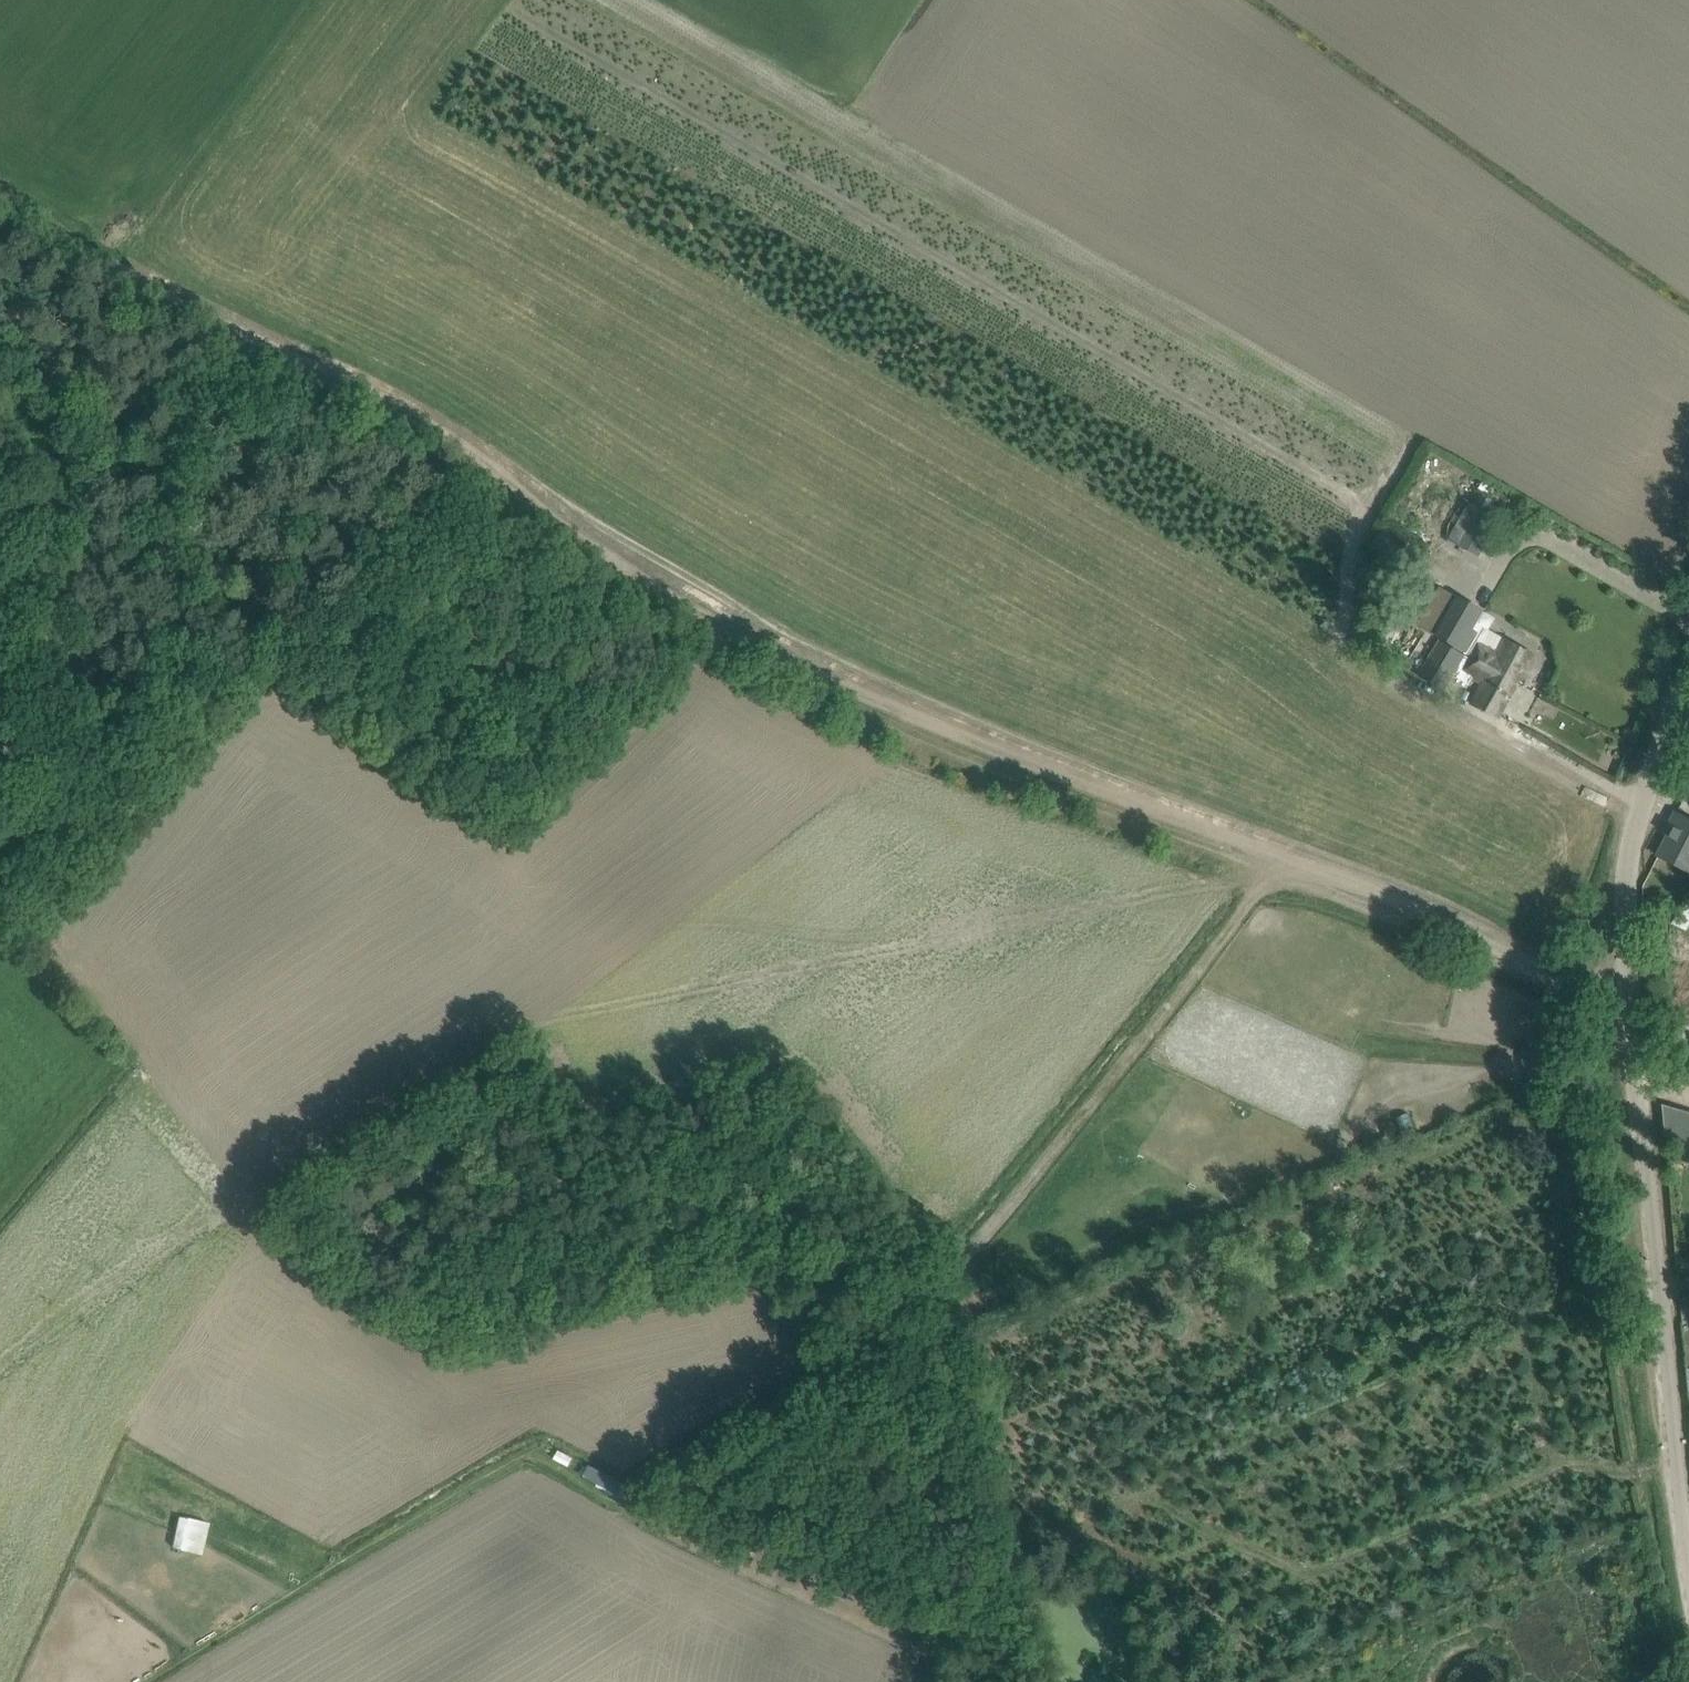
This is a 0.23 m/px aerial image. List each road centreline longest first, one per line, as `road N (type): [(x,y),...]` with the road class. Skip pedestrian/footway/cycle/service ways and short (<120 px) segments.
road 1 (track): [(0,175),(433,436),(787,665),(927,731),(1342,890),(1621,1008)]
road 2 (unclassified): [(1688,1576),(1617,950),(1630,837),(1688,646)]
road 3 (track): [(660,1476),(925,1285),(982,1230),(1278,866)]

